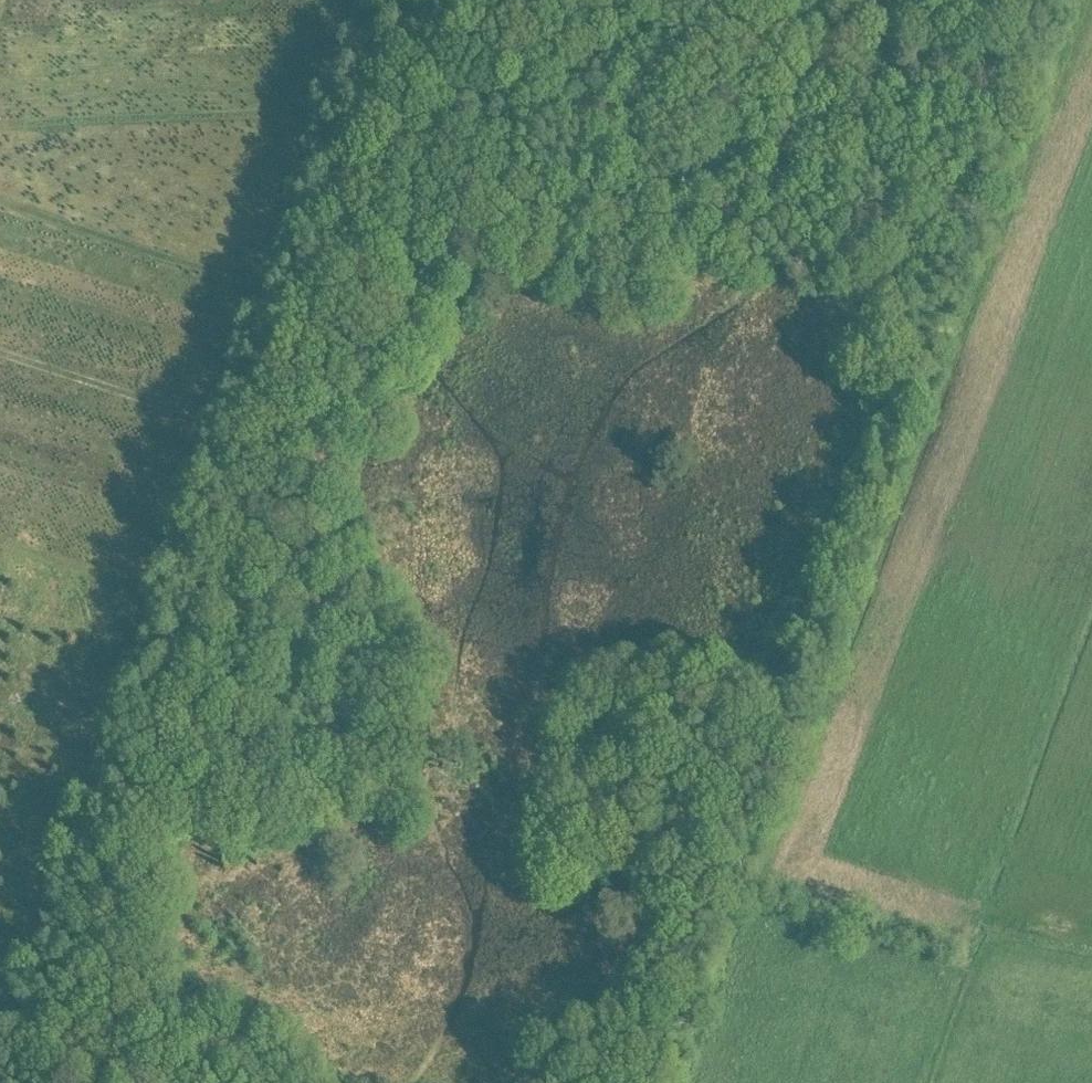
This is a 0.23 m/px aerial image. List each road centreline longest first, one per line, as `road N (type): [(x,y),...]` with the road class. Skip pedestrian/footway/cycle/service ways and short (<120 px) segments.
road 1 (track): [(404,1082),(461,993),(481,914)]

